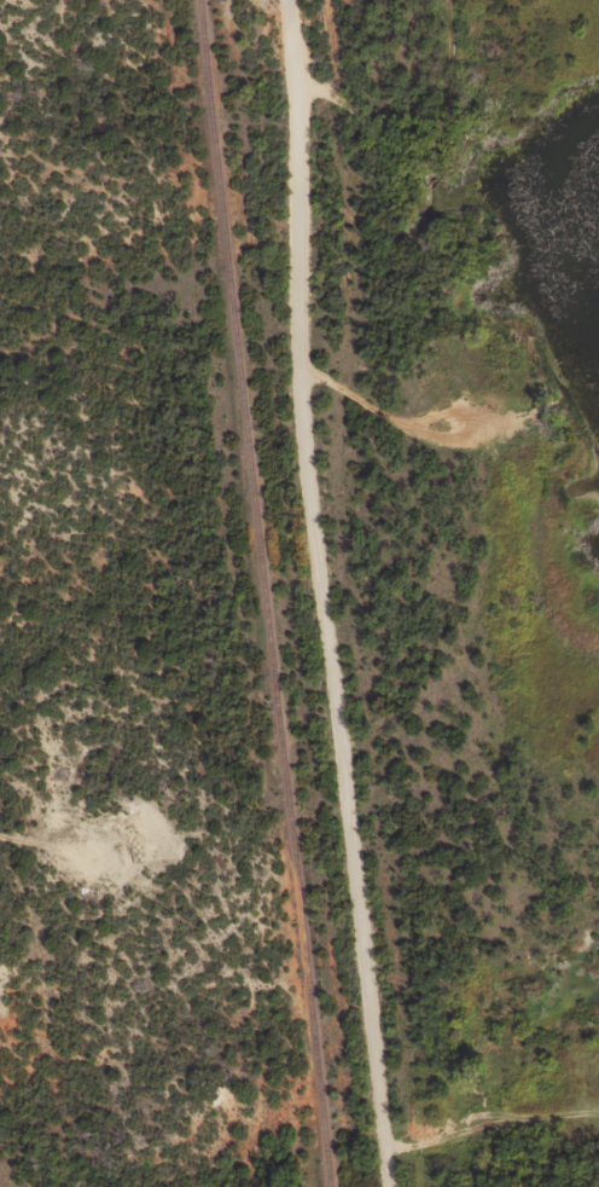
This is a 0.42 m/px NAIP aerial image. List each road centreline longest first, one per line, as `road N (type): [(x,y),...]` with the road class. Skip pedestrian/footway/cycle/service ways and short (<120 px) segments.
road 1 (residential): [(375,1186),(344,1048),(302,468),(296,94),(282,0)]
road 2 (residential): [(296,94),(426,145),(445,0)]
road 3 (residential): [(374,1176),(598,1161)]

